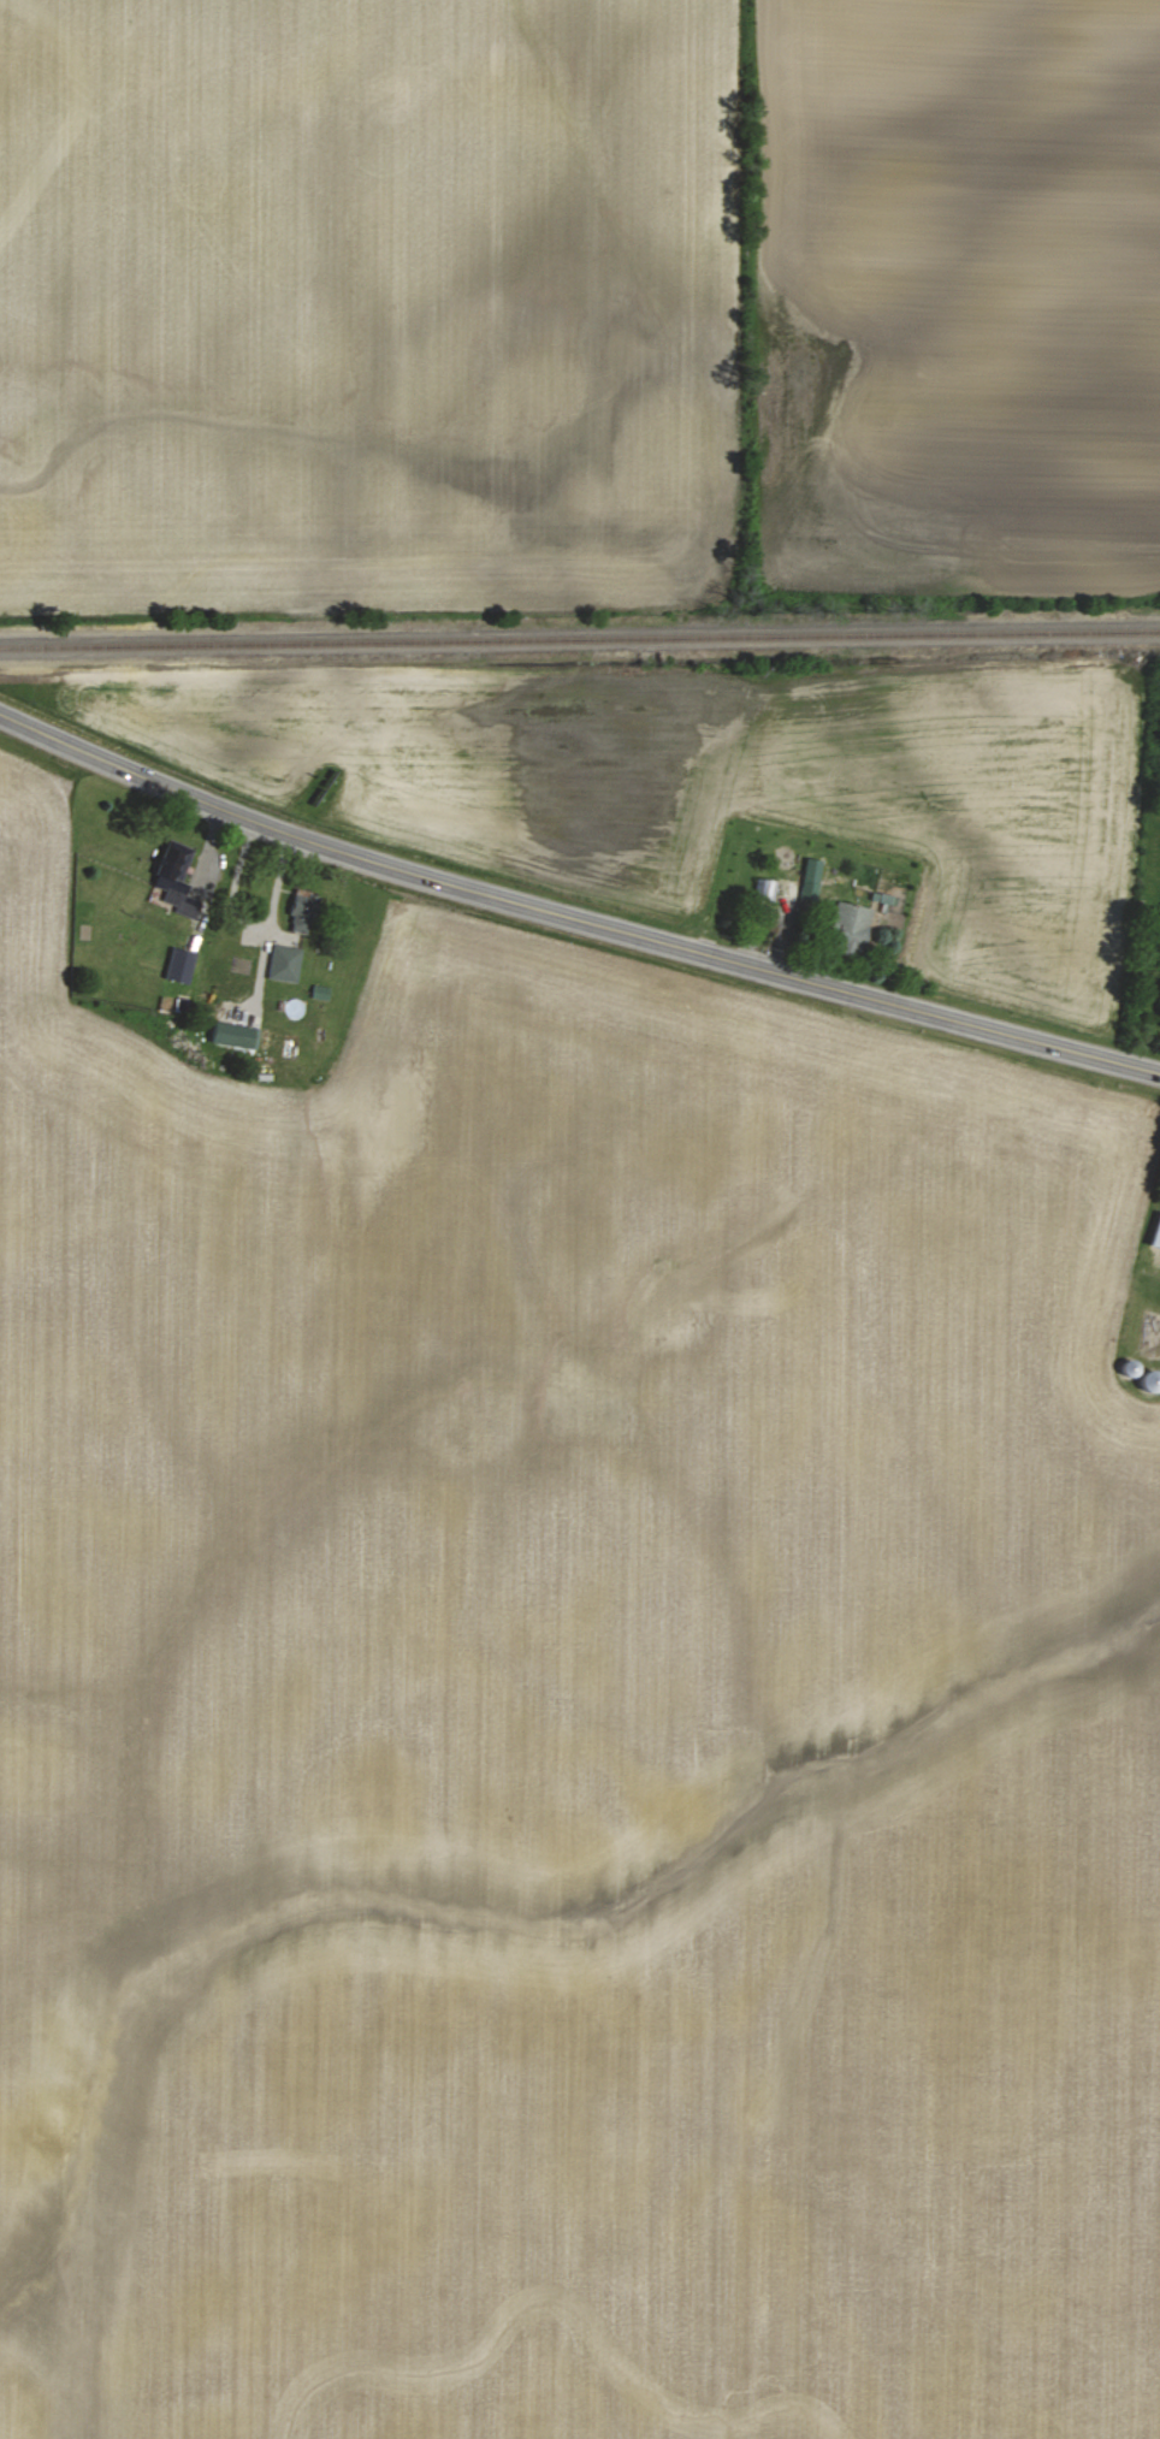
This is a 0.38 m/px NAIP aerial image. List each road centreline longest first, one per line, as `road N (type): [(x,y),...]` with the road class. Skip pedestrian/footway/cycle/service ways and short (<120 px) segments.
road 1 (primary): [(1159,1075),(371,863),(128,772),(0,714)]

